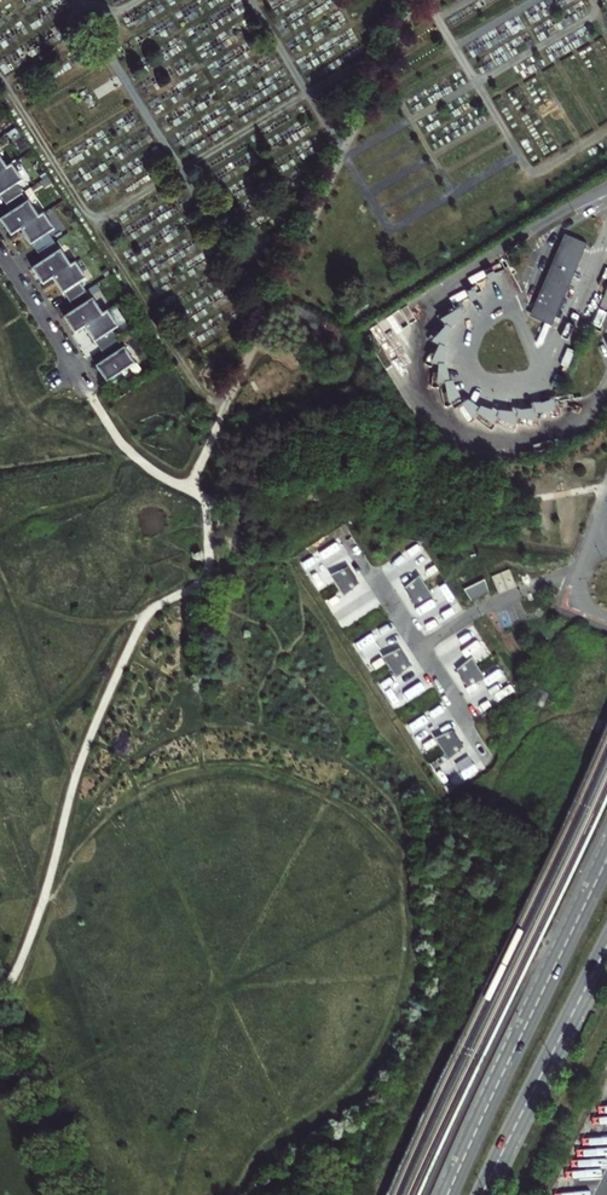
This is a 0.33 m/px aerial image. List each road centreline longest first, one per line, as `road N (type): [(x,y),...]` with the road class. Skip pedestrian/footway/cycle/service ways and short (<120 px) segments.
road 1 (primary): [(606,856),(447,1194)]
road 2 (primary): [(482,1194),(606,947)]
road 3 (residential): [(0,253),(73,367)]

